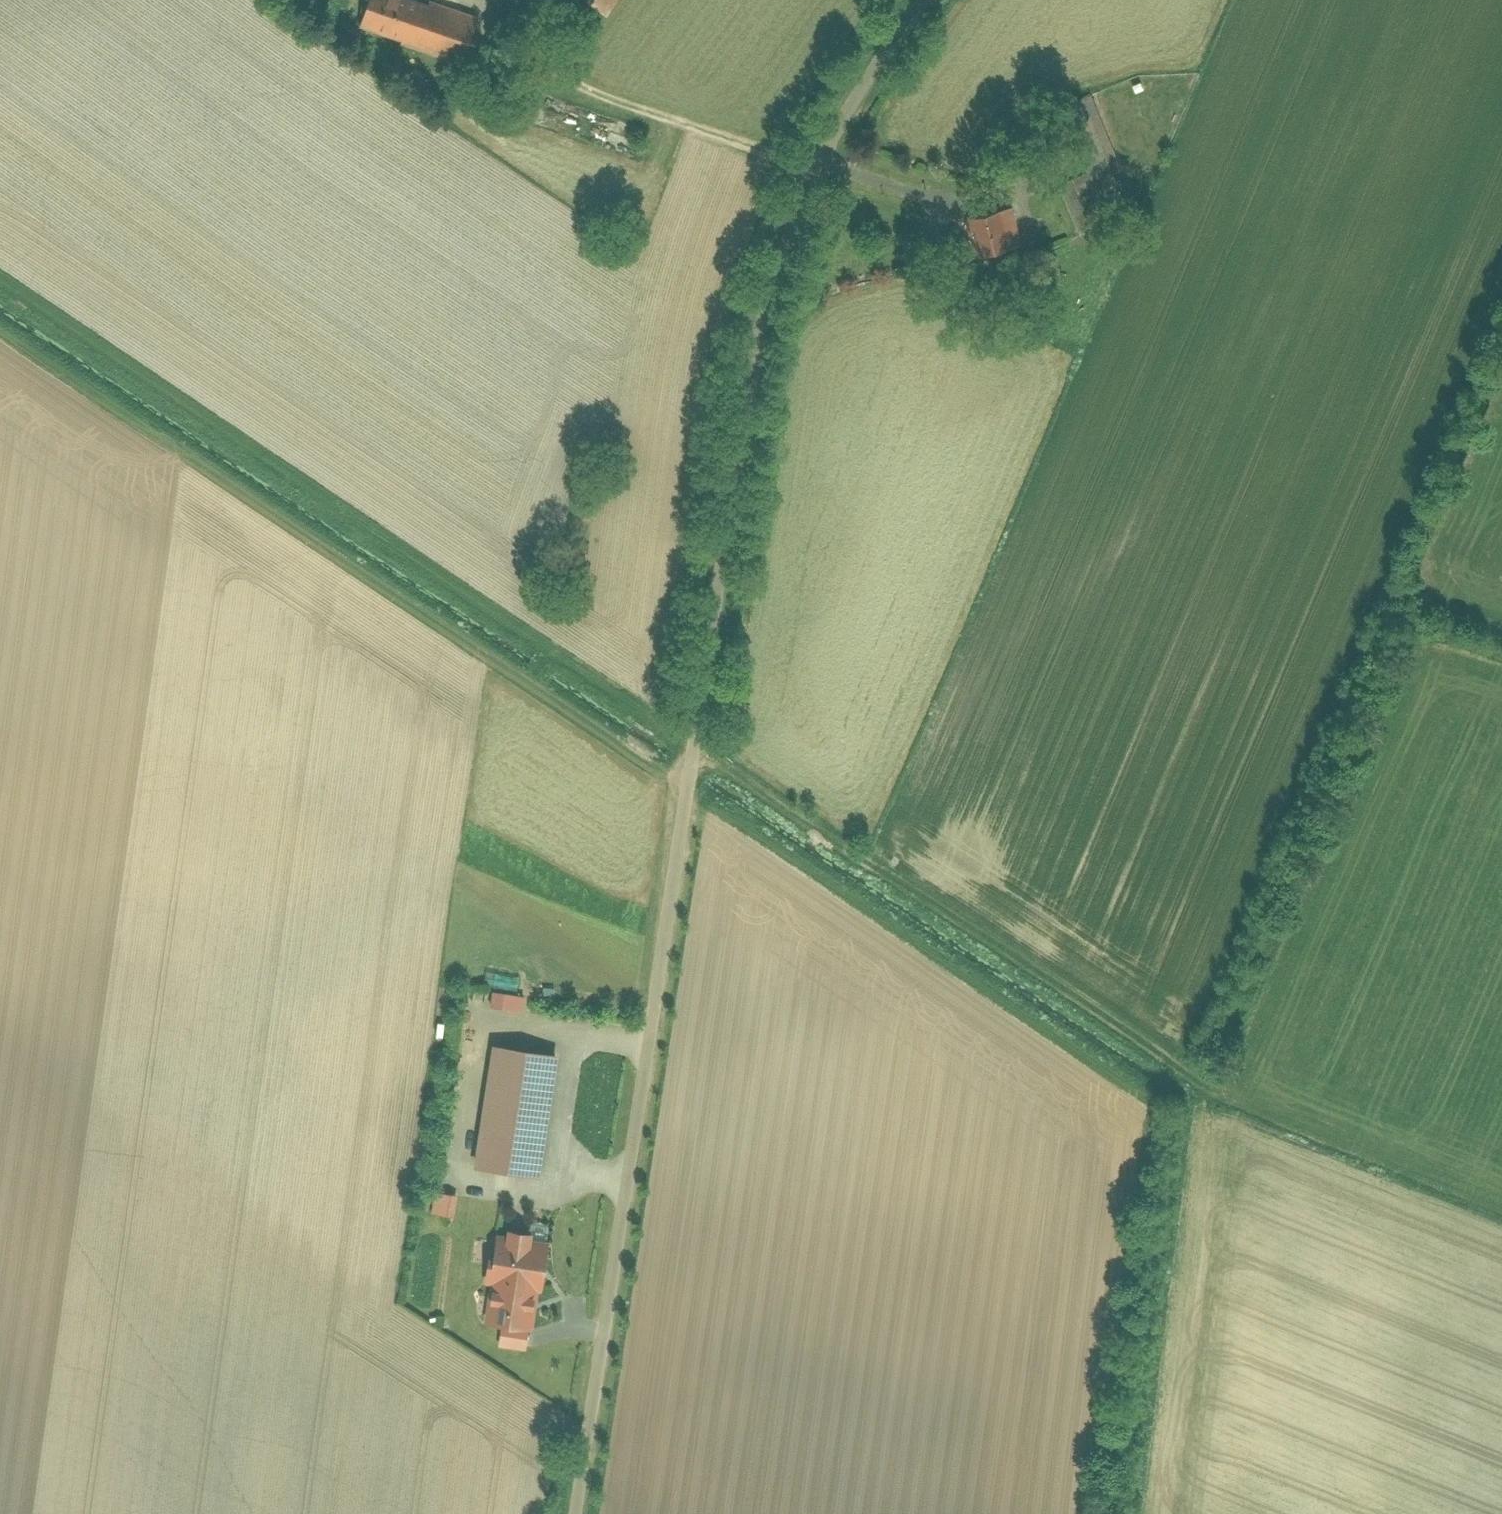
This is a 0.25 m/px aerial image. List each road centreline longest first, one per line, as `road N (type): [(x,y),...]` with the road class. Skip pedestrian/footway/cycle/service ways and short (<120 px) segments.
road 1 (unclassified): [(584,1513),(780,277),(867,79),(925,0)]

